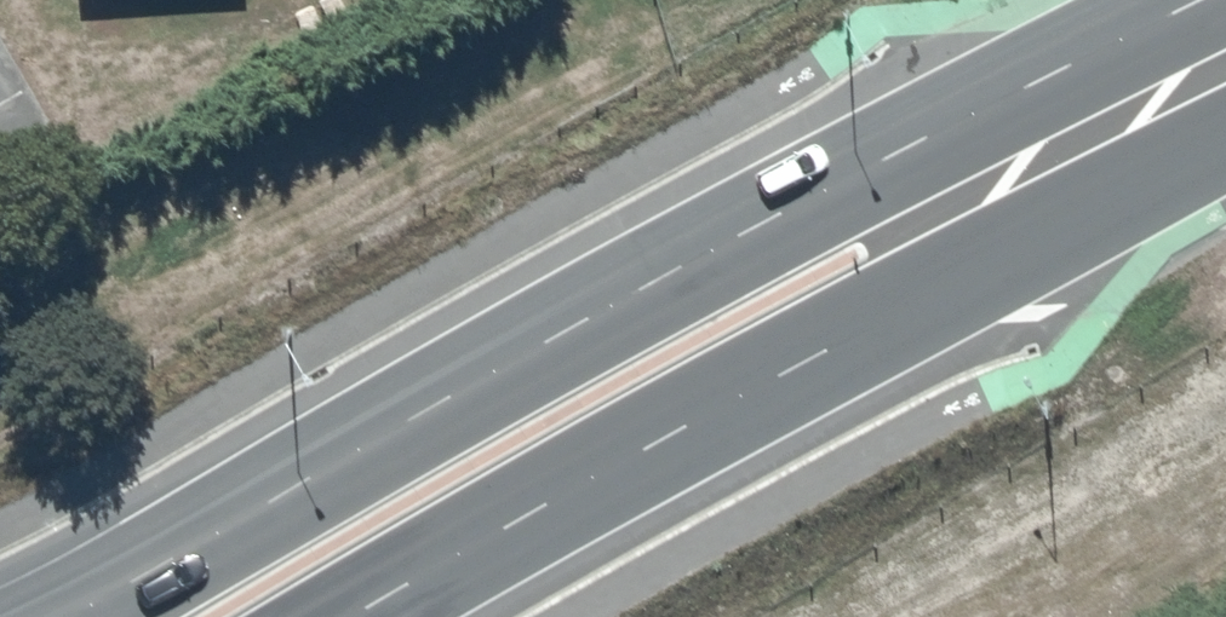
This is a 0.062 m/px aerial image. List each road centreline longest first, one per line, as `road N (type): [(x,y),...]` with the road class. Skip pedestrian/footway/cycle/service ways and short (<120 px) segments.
road 1 (trunk): [(67,616),(829,187),(1059,150)]
road 2 (trunk): [(1059,150),(898,317),(359,616)]
road 3 (trunk): [(1225,67),(1059,150)]

